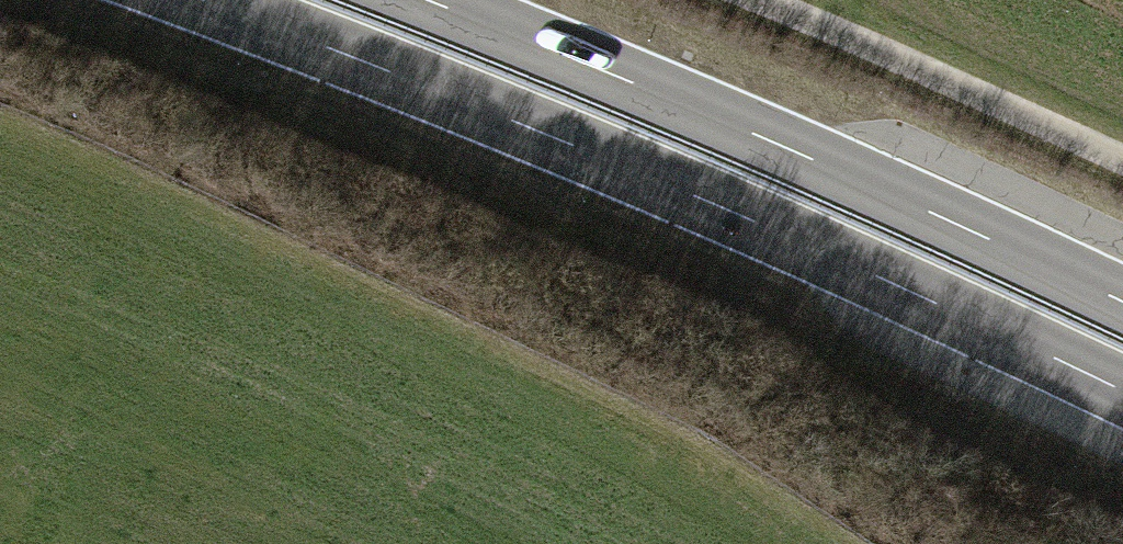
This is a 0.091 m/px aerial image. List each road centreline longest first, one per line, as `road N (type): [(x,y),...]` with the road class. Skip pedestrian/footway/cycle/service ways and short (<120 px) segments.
road 1 (trunk): [(202,0),(674,187),(1122,391)]
road 2 (trunk): [(1122,303),(783,147),(426,0)]
road 3 (track): [(753,0),(1122,162)]

